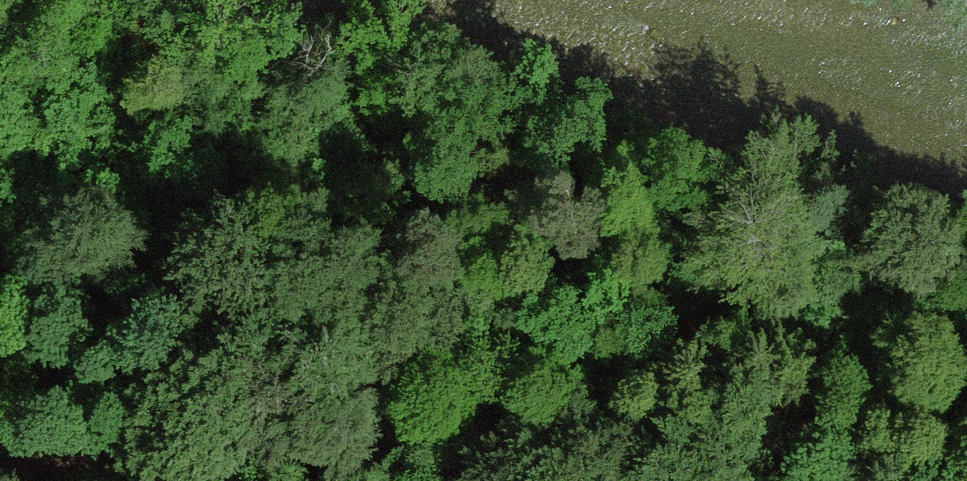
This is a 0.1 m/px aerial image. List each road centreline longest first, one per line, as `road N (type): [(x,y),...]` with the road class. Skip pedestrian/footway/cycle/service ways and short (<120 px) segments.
road 1 (track): [(0,271),(446,332),(923,480)]
road 2 (track): [(882,474),(237,426),(29,480)]

